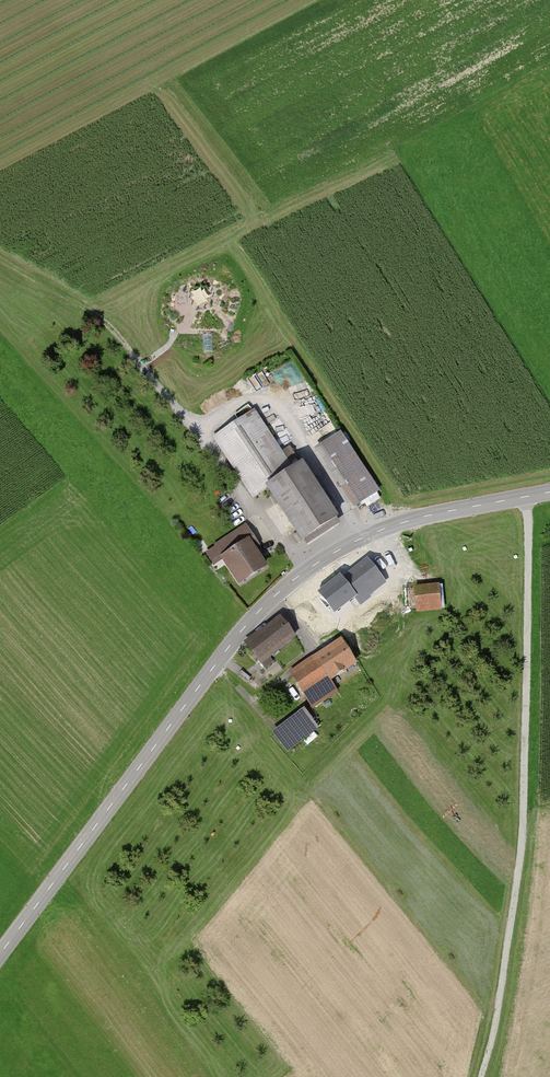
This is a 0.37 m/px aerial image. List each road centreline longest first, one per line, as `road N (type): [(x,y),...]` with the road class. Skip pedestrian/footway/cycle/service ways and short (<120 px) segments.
road 1 (tertiary): [(549,492),(387,526),(298,576),(227,651),(0,954)]
road 2 (track): [(528,496),(520,857),(481,1076)]
road 3 (track): [(201,421),(102,318),(0,258)]

